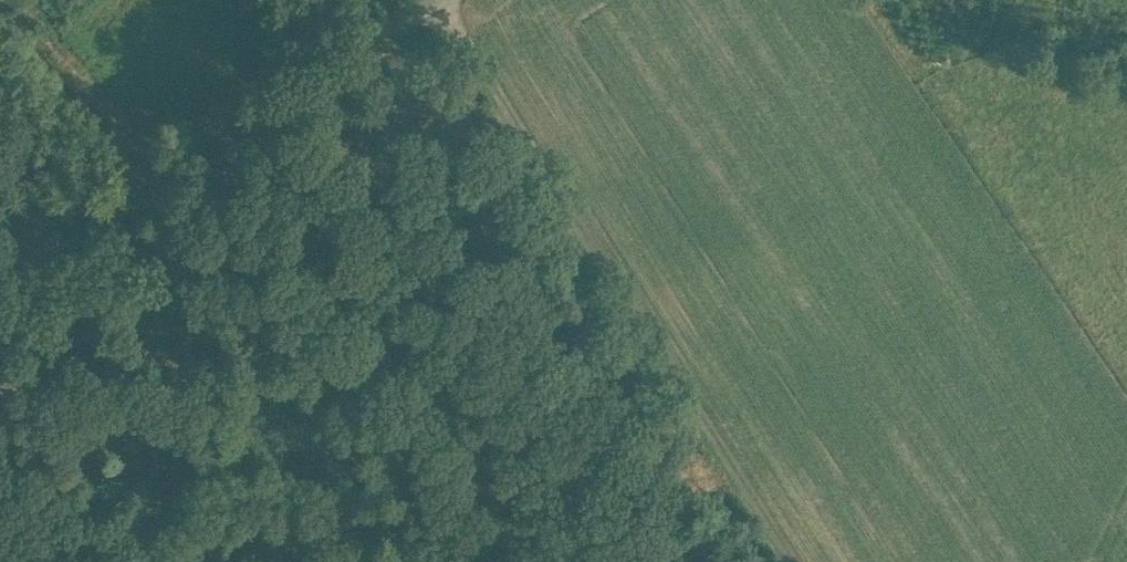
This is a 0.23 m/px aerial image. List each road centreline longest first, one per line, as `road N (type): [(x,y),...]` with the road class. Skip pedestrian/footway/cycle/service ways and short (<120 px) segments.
road 1 (track): [(464,0),(801,561)]
road 2 (track): [(445,0),(0,241)]

